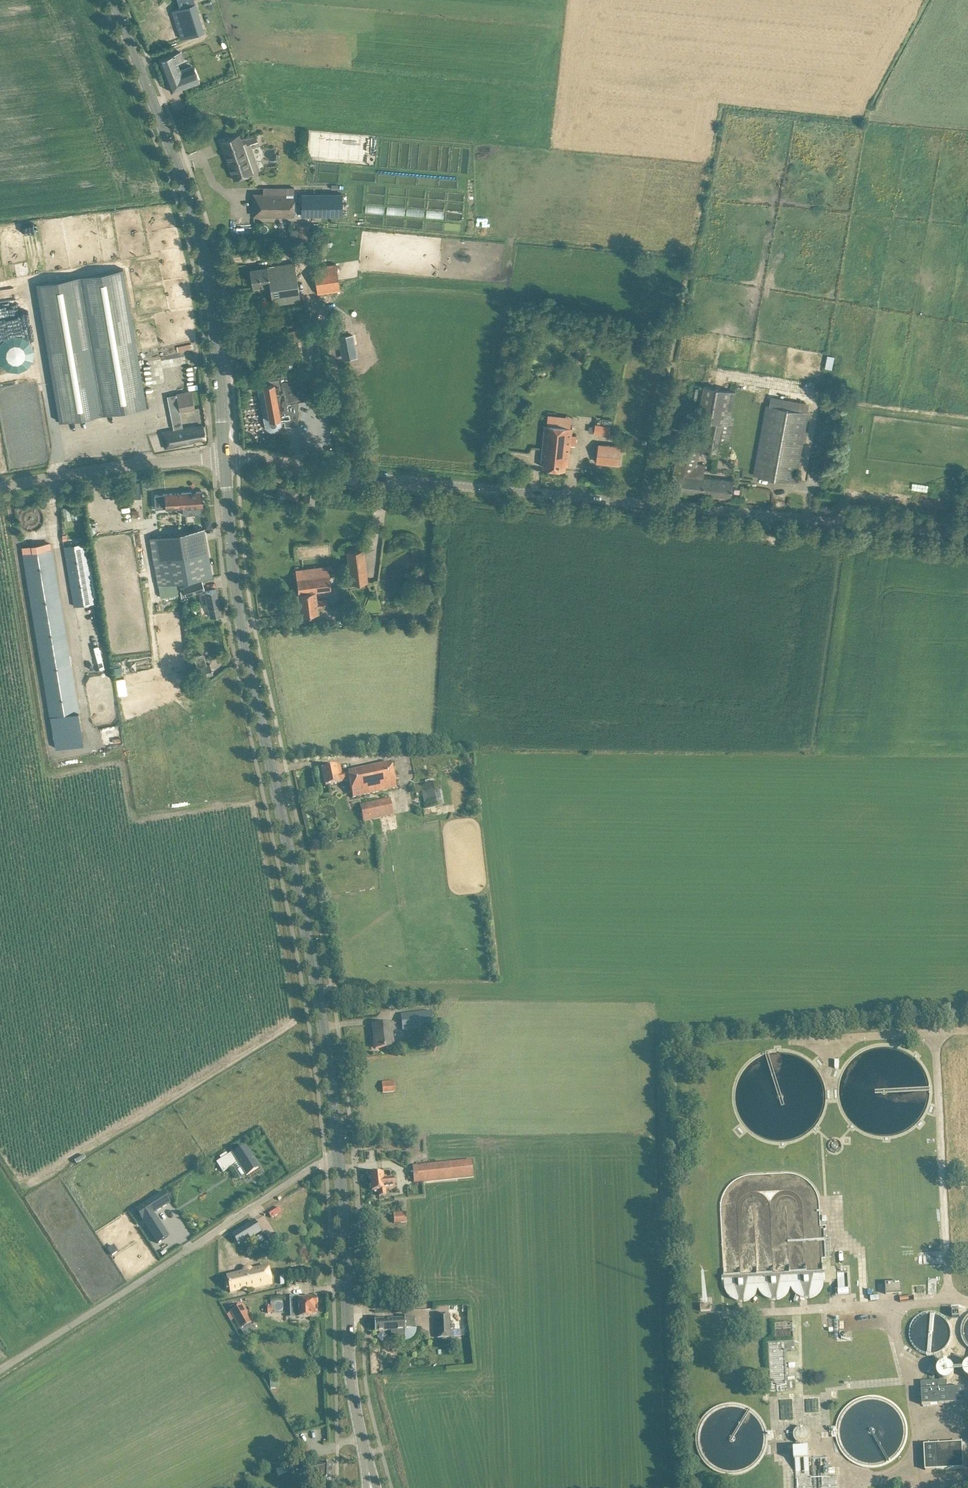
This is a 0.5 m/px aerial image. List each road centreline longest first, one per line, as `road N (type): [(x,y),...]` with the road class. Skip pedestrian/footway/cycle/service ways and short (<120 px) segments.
road 1 (unclassified): [(967,536),(356,476),(225,454)]
road 2 (secondary): [(225,454),(236,595),(320,997),(338,1161)]
road 3 (secondary): [(225,454),(196,233),(151,90),(111,0)]
road 4 (unclassified): [(0,1370),(338,1161)]
road 5 (secondary): [(338,1161),(353,1391),(370,1487)]
road 6 (unclassified): [(225,454),(0,489)]

